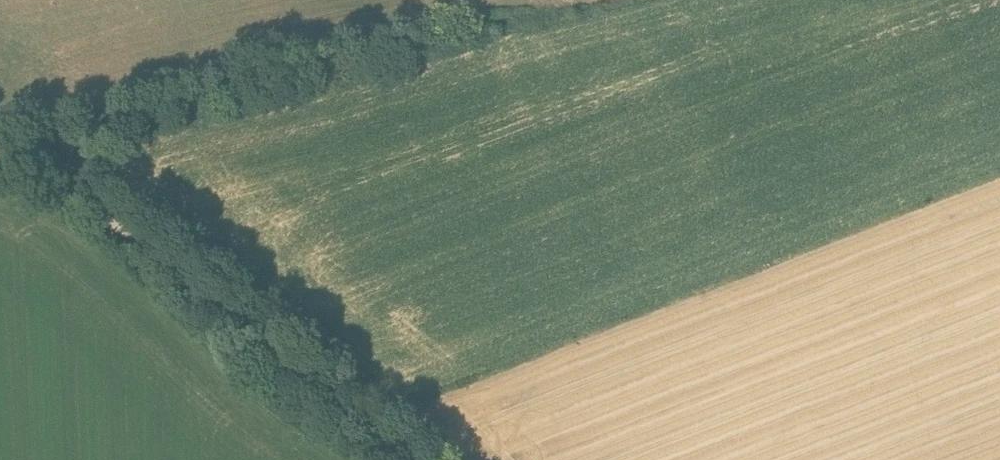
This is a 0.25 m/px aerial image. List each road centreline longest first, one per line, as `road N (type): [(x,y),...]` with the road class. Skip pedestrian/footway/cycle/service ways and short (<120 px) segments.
road 1 (track): [(142,164),(27,160),(217,96),(599,0)]
road 2 (track): [(0,155),(49,172),(166,261),(396,459)]

